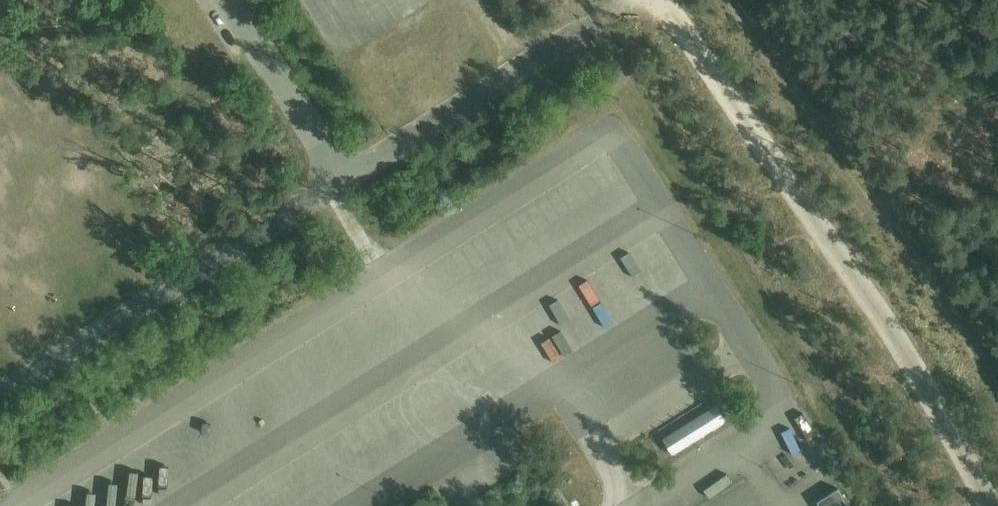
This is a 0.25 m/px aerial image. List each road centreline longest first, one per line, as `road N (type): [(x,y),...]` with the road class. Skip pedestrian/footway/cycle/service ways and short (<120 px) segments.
road 1 (unclassified): [(992,505),(920,375),(664,0)]

